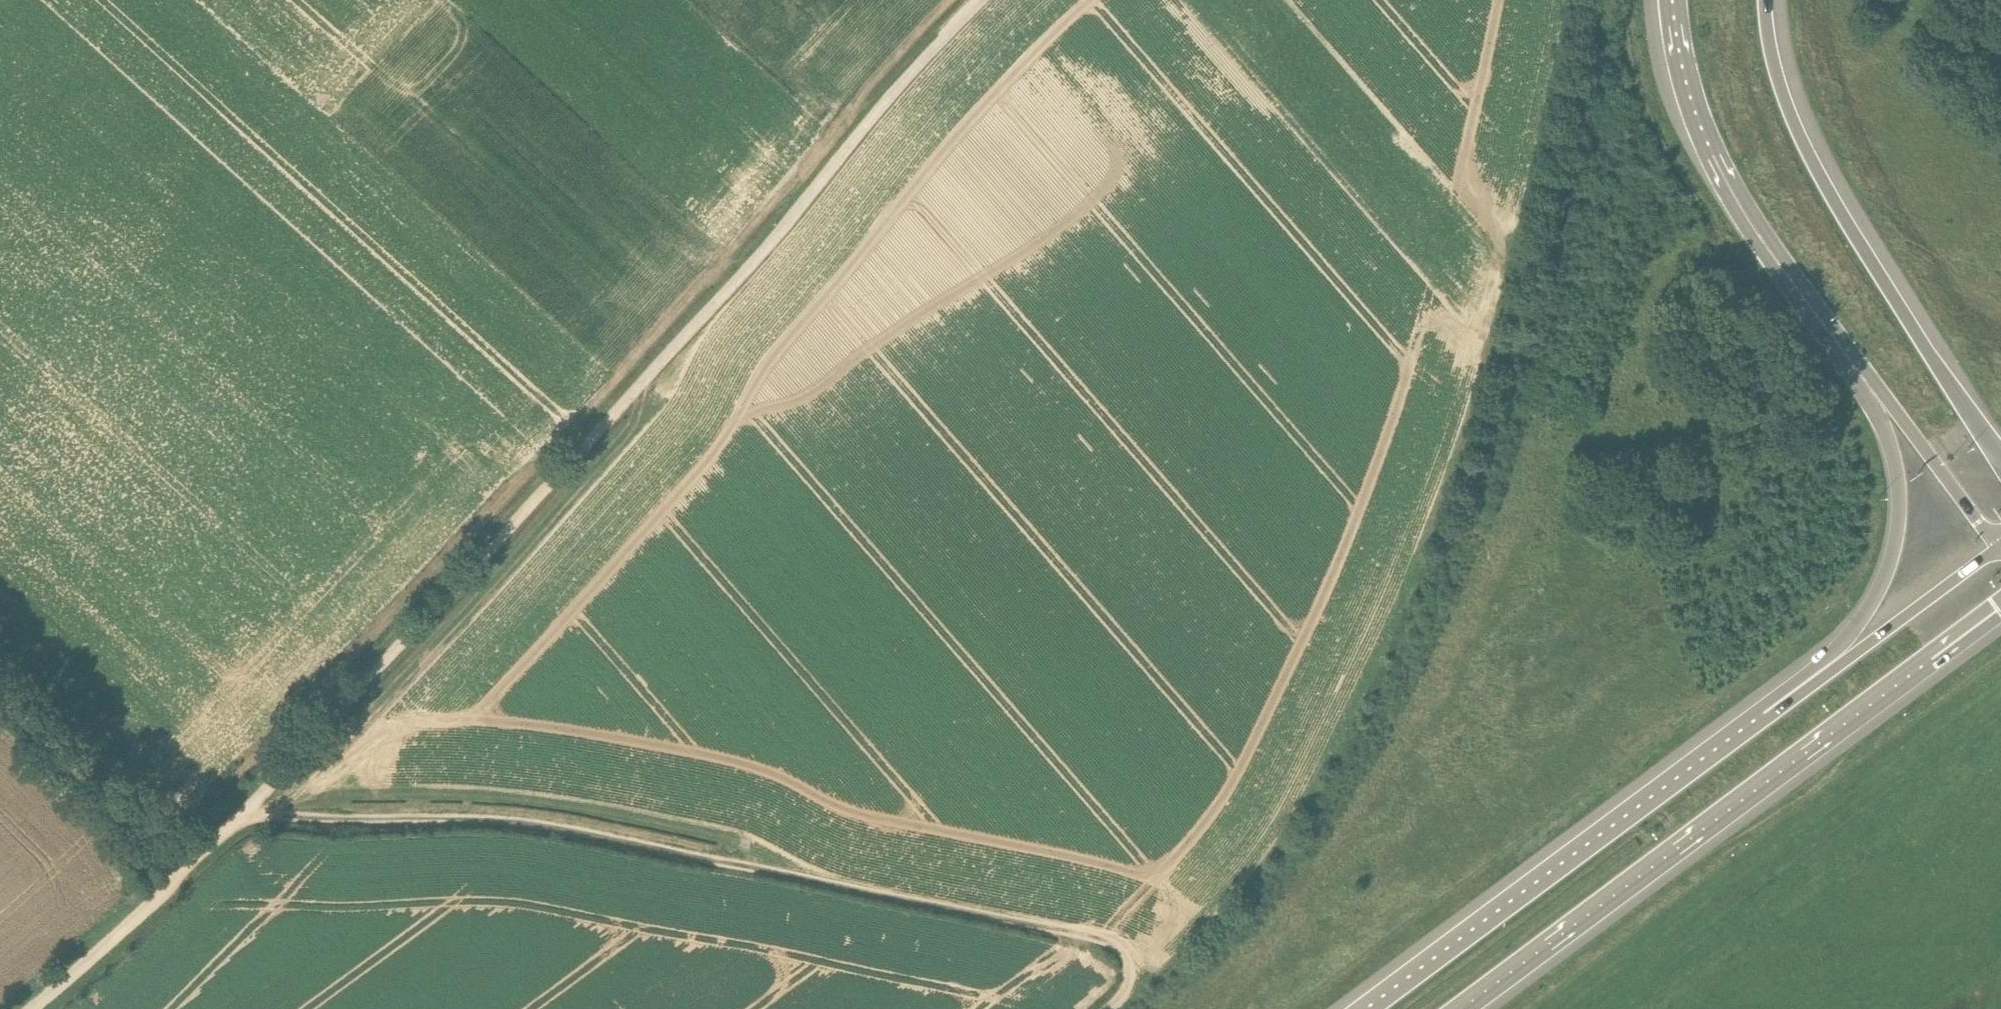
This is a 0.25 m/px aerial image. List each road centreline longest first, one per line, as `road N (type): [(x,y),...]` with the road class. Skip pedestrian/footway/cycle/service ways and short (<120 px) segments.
road 1 (track): [(243,817),(543,825),(1007,921),(1121,953),(1128,981),(1105,1008)]
road 2 (trunk): [(1474,1008),(2000,617)]
road 3 (motorway): [(2000,460),(1807,152),(1773,59),(1766,0)]
road 4 (unclassified): [(33,1008),(189,864),(0,697)]
road 5 (motorway): [(1666,0),(1676,69),(1707,158),(1837,354)]
road 6 (motorway): [(1837,354),(1893,450),(1898,510),(1885,577),(1826,675)]
road 7 (primary): [(1634,818),(1376,1008)]
road 8 (motorway): [(1837,354),(1893,406),(1998,549)]
road 9 (trunk): [(1826,675),(1634,818)]
road 10 (trunk): [(1998,549),(1826,675)]

